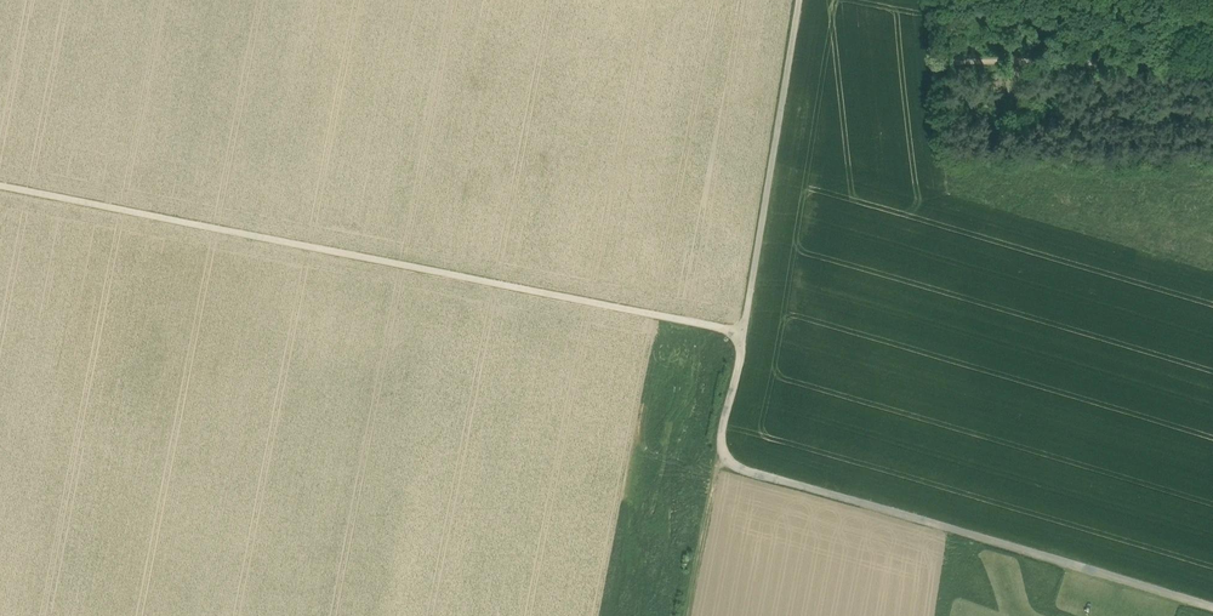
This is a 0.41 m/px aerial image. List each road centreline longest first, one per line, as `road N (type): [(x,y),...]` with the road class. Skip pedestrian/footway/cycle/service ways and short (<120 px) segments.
road 1 (track): [(0,195),(744,334)]
road 2 (track): [(721,455),(734,465),(1212,609)]
road 3 (track): [(800,0),(744,334)]
road 4 (track): [(1212,66),(1128,56),(947,61),(936,0)]
road 5 (track): [(721,455),(689,615)]
road 6 (track): [(744,334),(721,455)]

